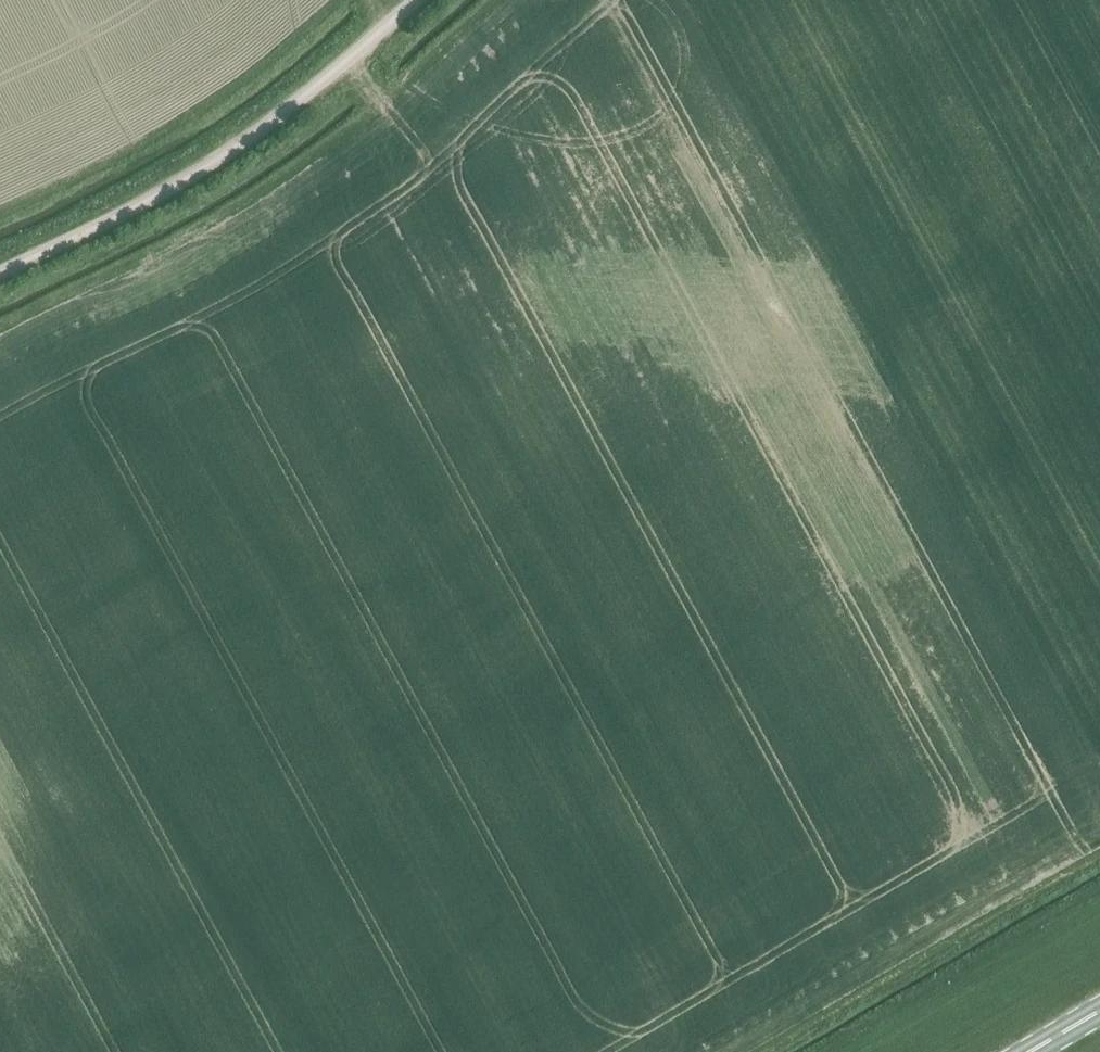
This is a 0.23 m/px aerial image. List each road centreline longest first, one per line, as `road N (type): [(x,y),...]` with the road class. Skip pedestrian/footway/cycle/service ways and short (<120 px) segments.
road 1 (unclassified): [(0,268),(79,230),(353,43),(400,0)]

